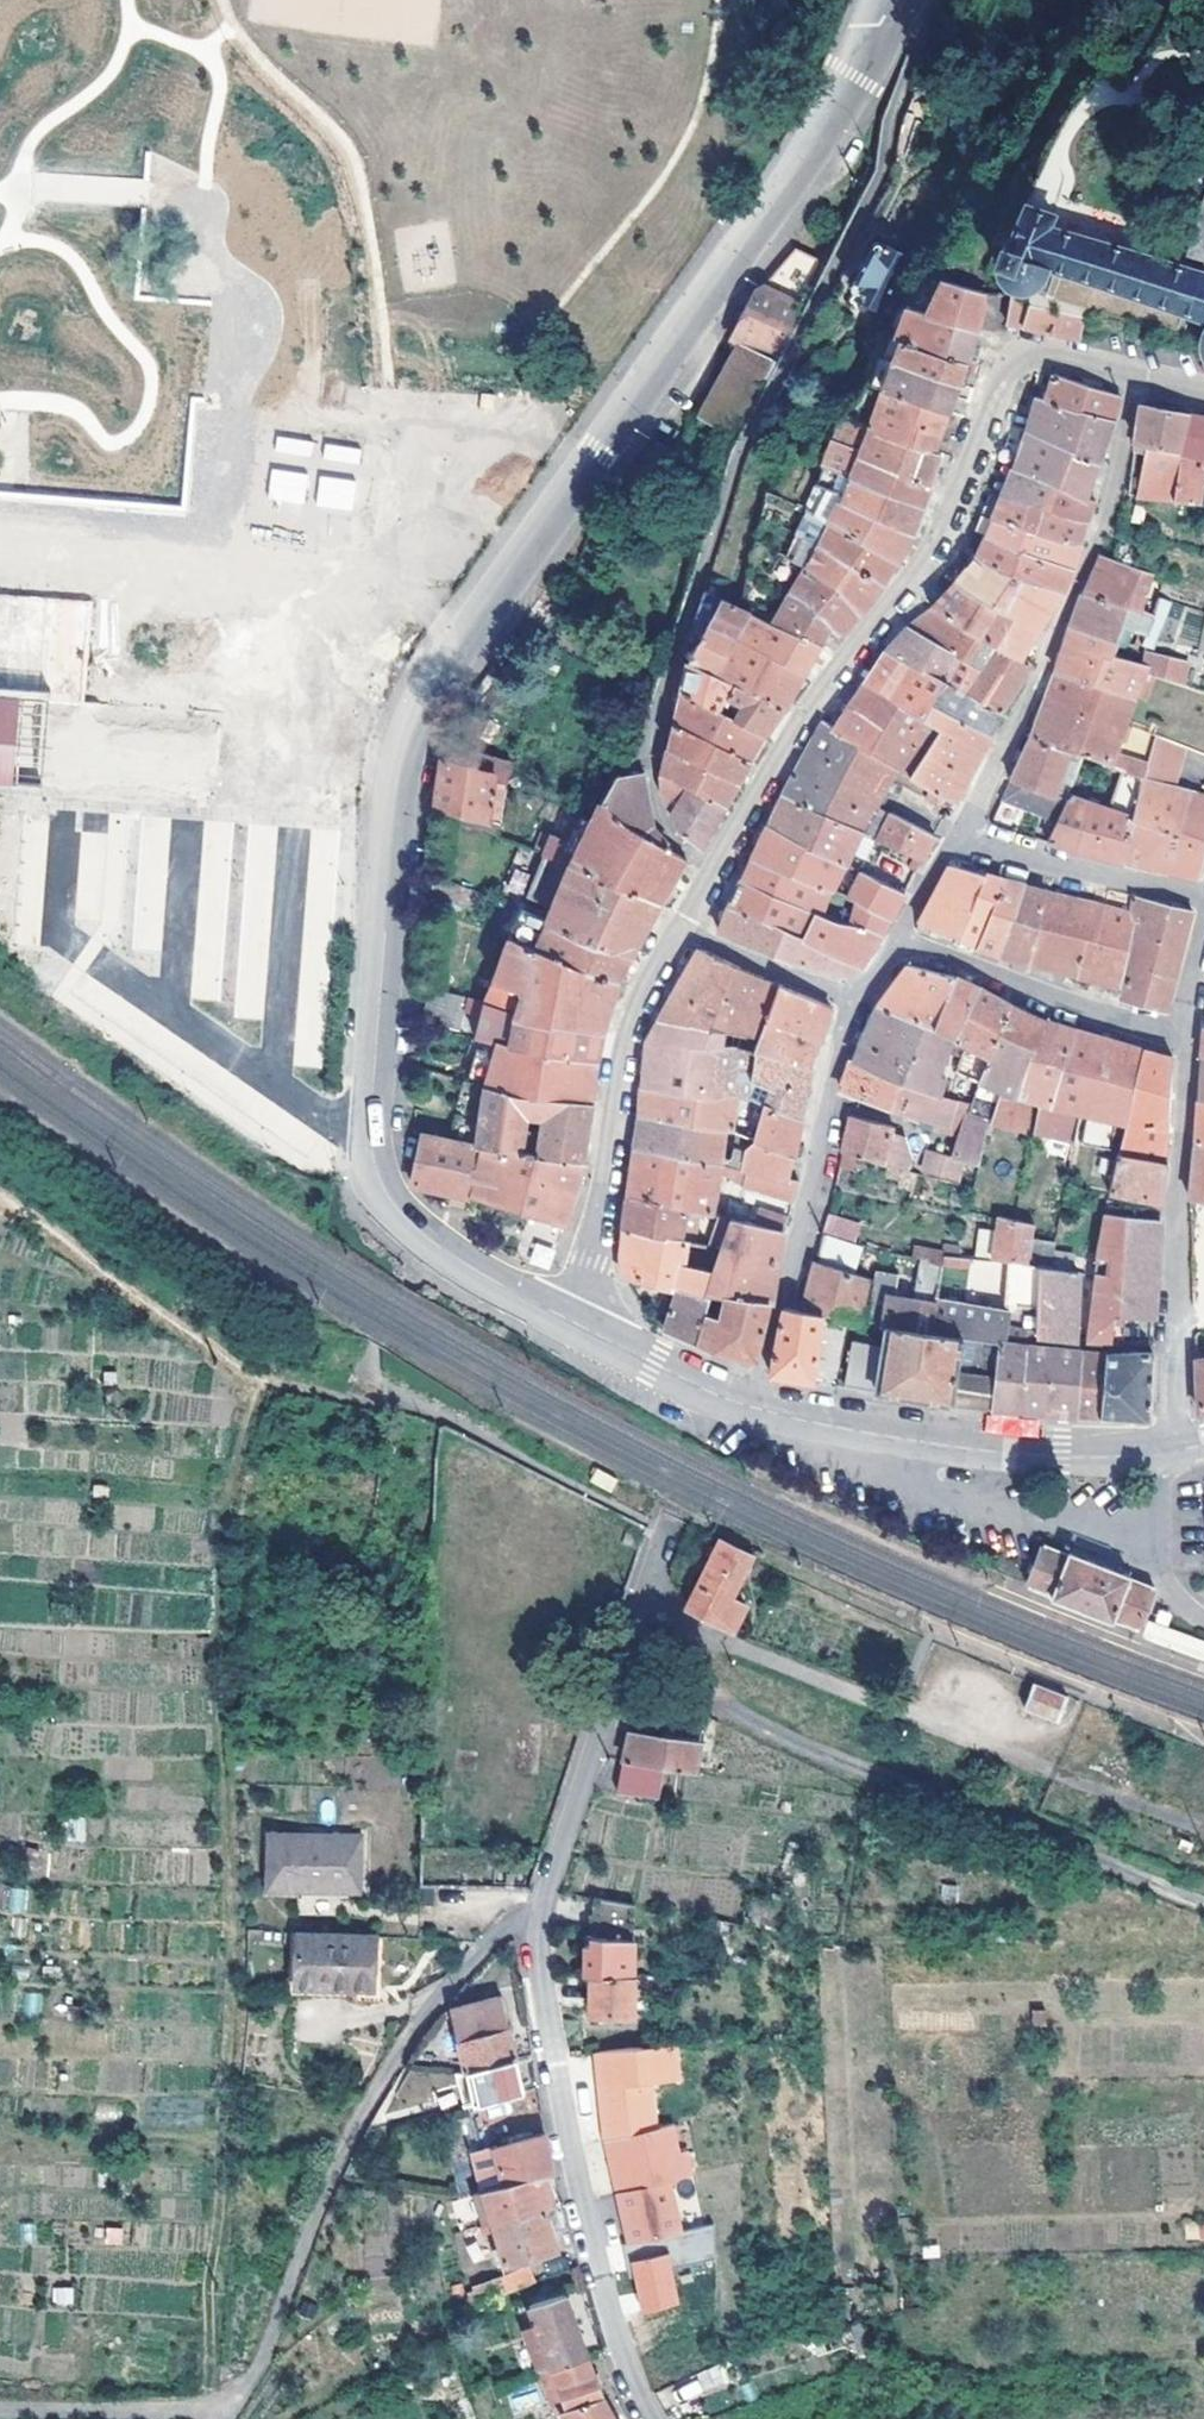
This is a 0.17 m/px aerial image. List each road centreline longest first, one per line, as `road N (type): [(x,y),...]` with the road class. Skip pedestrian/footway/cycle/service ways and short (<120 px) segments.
road 1 (tertiary): [(870,74),(769,225),(483,604),(418,699),(405,739),(388,849),(374,1121),(384,1180),(432,1244),(575,1328)]
road 2 (track): [(216,2418),(243,1955),(222,1633),(231,1529),(260,1381)]
road 3 (residential): [(652,2418),(598,2256),(564,2089),(543,1926),(657,1550)]
road 4 (residential): [(1203,388),(1010,343),(948,522),(922,569),(799,718),(675,924)]
road 5 (track): [(543,1926),(513,1931),(477,1960),(427,2026),(339,2178),(268,2365),(240,2406),(219,2418)]
road 6 (track): [(702,1652),(713,1698),(767,1732),(1203,1906)]
road 7 (residential): [(746,1407),(830,1049),(854,994)]
road 8 (tertiary): [(746,1407),(881,1440),(993,1453),(1165,1450)]
road 9 (residential): [(675,924),(634,1036),(587,1302),(575,1328)]
road 10 (residential): [(1165,1450),(1182,1035)]
road 11 (residential): [(1203,896),(951,830),(896,936)]
road 12 (residential): [(1182,1035),(896,936)]
road 13 (residential): [(854,994),(780,974),(675,924)]
road 14 (tertiary): [(575,1328),(746,1407)]
road 15 (residential): [(1203,1617),(1171,1582),(1163,1555),(1165,1450)]
road 16 (track): [(1047,1768),(1203,1828)]
road 17 (residential): [(1182,1035),(1203,911)]

